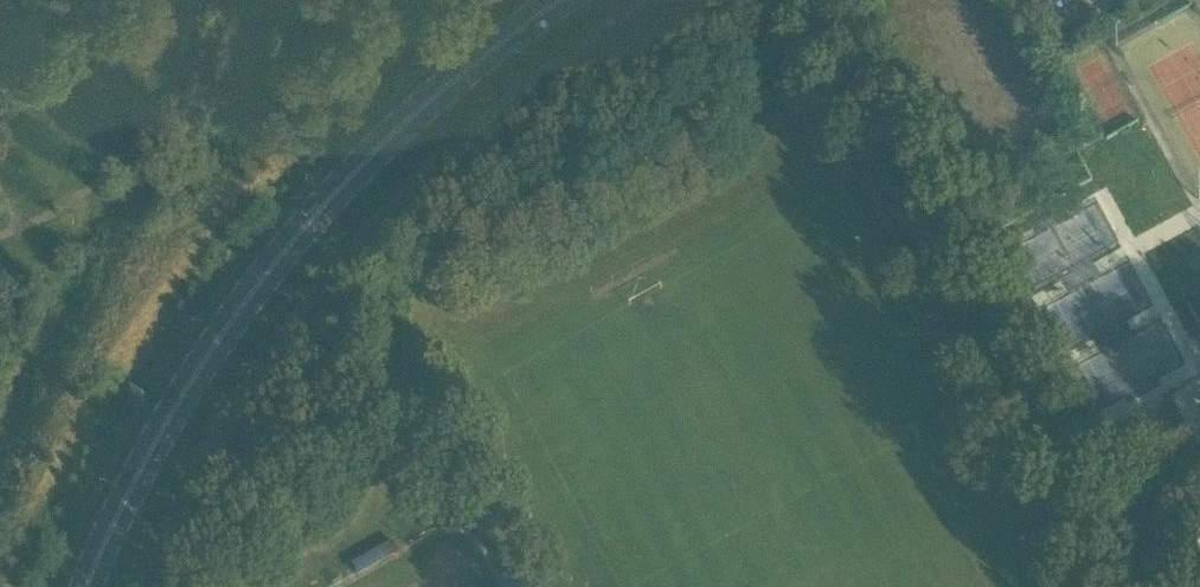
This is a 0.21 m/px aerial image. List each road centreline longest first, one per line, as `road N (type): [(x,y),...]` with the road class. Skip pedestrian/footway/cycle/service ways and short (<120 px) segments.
road 1 (primary): [(566,0),(409,119),(296,237),(187,387),(86,586)]

